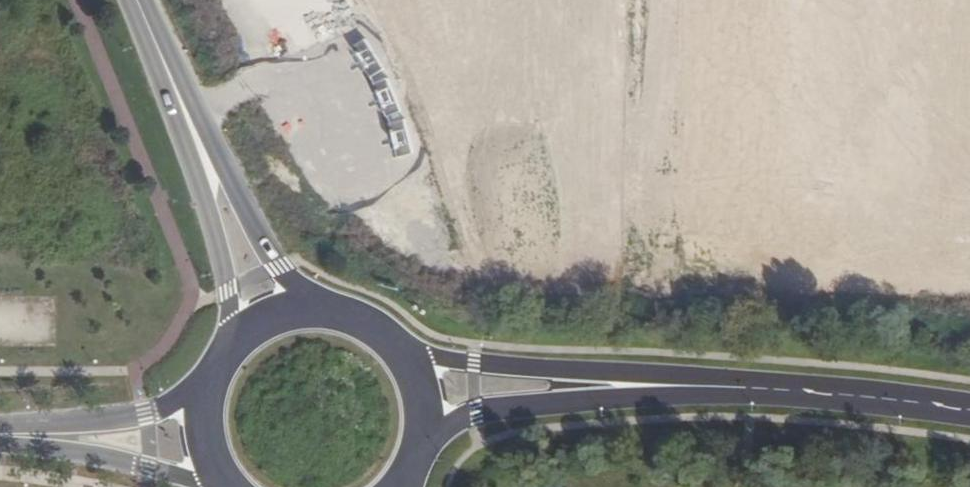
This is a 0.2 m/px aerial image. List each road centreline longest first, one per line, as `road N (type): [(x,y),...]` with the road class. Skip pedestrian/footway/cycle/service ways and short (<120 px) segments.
road 1 (tertiary): [(969,410),(663,385)]
road 2 (tertiary): [(663,385),(432,356),(367,326)]
road 3 (unclassified): [(322,312),(278,266),(180,94)]
road 4 (unclassified): [(180,94),(237,342)]
road 5 (tertiary): [(419,445),(477,413),(663,385)]
road 6 (residential): [(218,368),(146,413),(23,435)]
road 7 (residential): [(23,435),(200,482),(221,480)]
road 8 (tertiary): [(419,445),(413,377),(367,326)]

